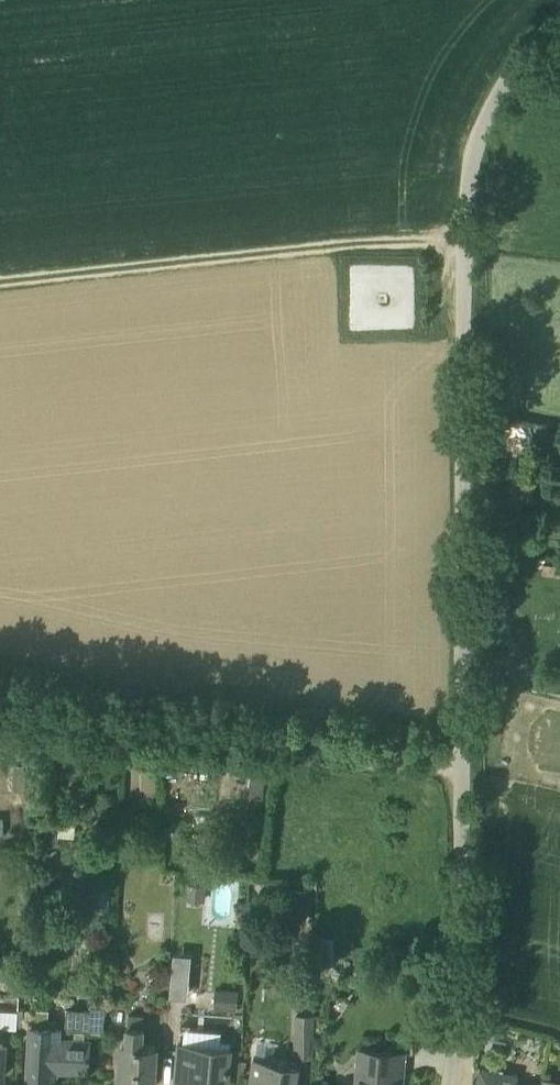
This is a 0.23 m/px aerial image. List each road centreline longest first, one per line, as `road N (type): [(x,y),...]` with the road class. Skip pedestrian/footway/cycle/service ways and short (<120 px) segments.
road 1 (unclassified): [(449,1084),(461,955),(465,196),(471,150),(491,102),(525,52),(559,19)]
road 2 (track): [(464,238),(350,242),(0,282)]

